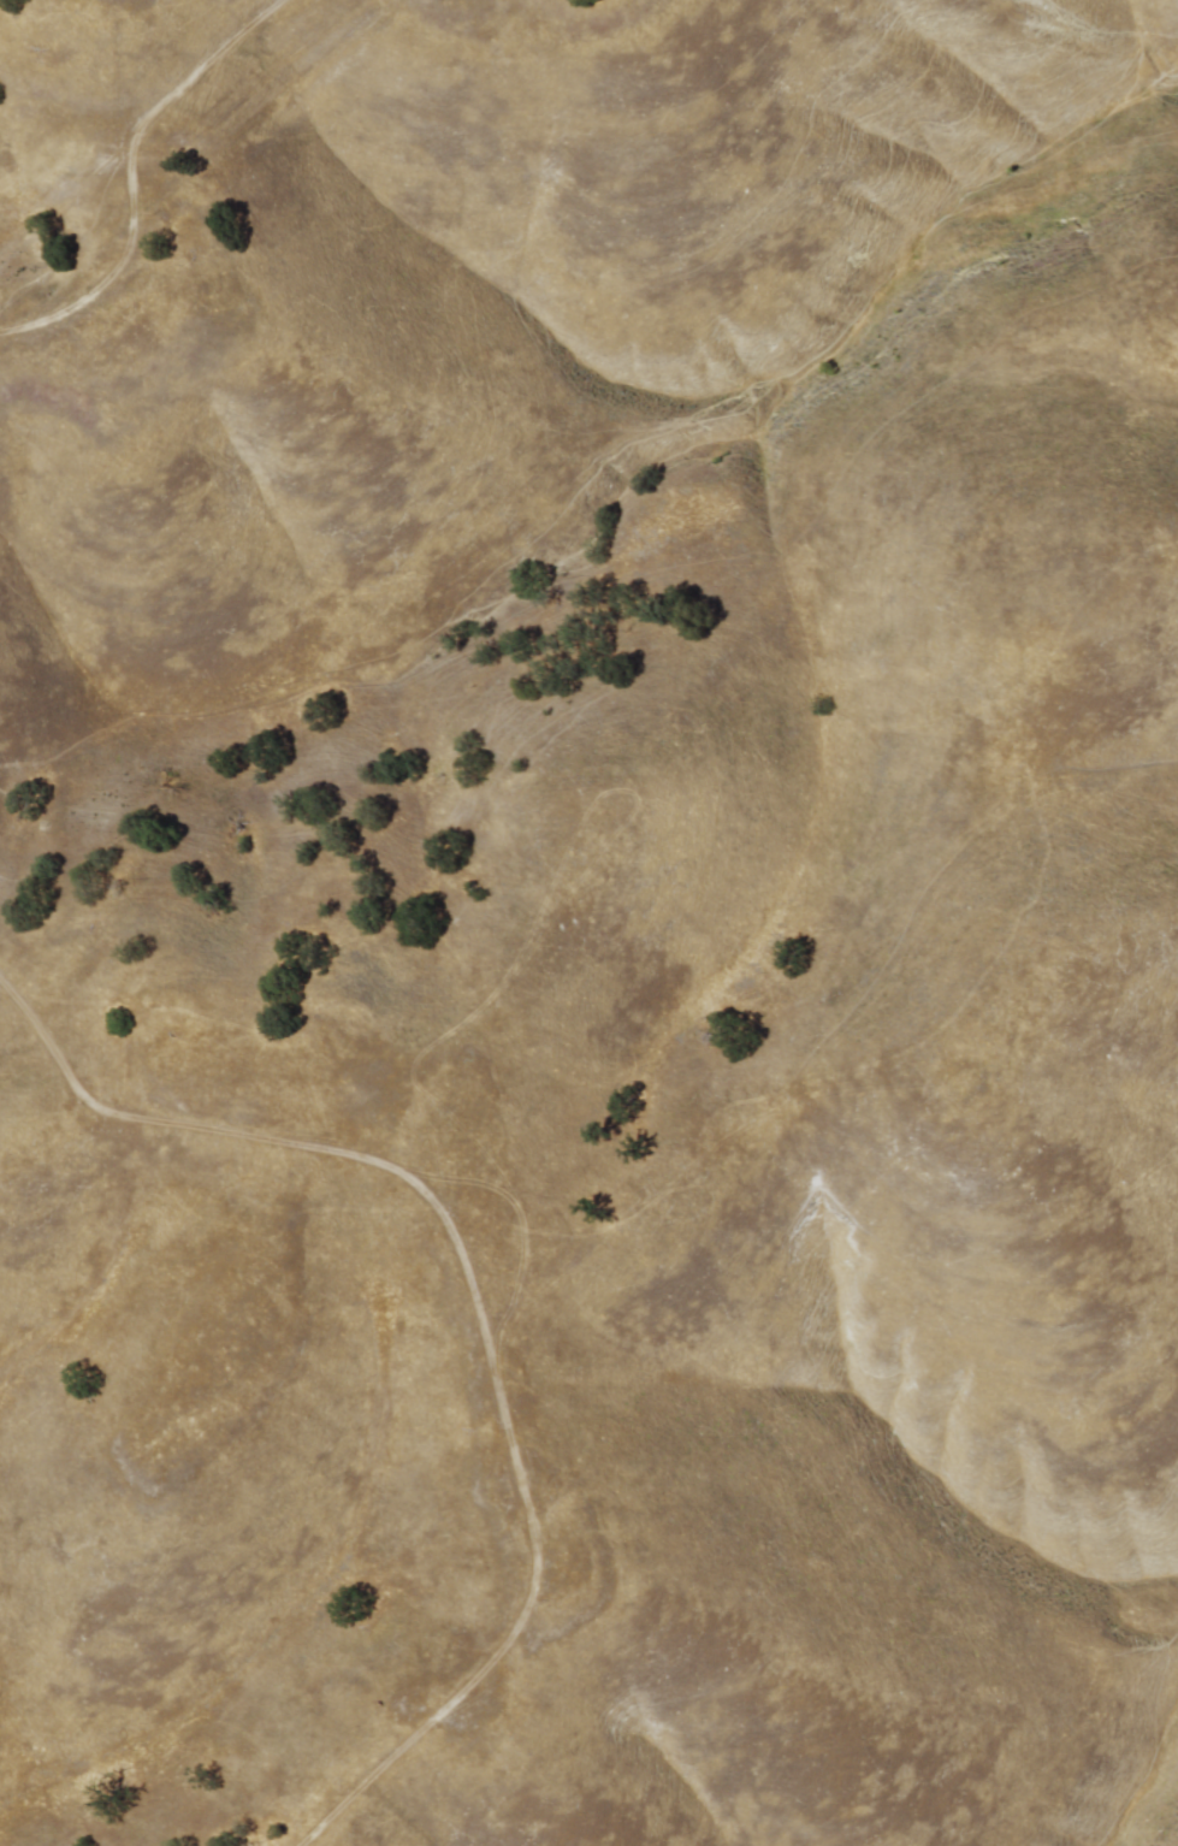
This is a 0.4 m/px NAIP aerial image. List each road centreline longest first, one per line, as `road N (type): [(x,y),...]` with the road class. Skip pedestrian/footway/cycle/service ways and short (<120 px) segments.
road 1 (track): [(303,1845),(502,1650),(538,1581),(492,1359),(448,1218),(399,1172),(351,1154),(113,1118),(83,1094),(0,978)]
road 2 (track): [(0,334),(42,327),(101,291),(134,243),(135,182),(150,119),(285,0)]

